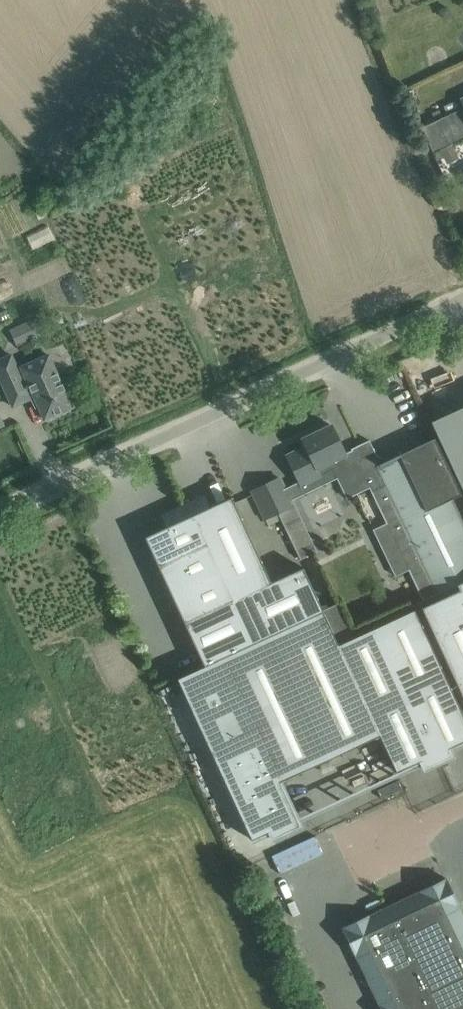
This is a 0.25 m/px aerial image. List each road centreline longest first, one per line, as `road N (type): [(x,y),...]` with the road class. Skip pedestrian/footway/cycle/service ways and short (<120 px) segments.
road 1 (unclassified): [(0,516),(462,304)]
road 2 (unclassified): [(444,821),(297,892),(353,1008)]

